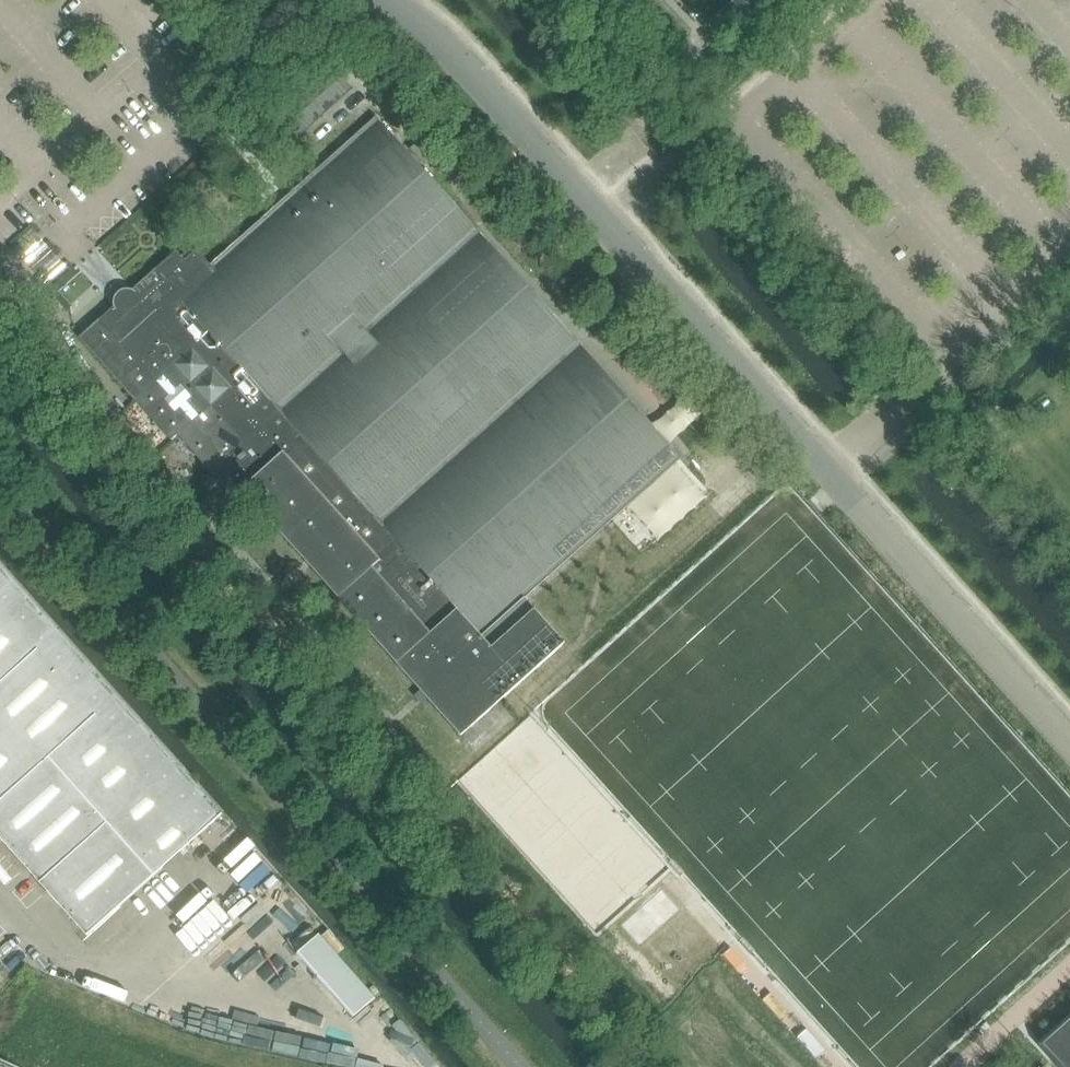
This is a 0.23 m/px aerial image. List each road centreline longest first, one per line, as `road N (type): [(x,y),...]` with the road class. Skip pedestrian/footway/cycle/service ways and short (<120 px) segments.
road 1 (unclassified): [(1069,746),(431,33),(380,0)]

